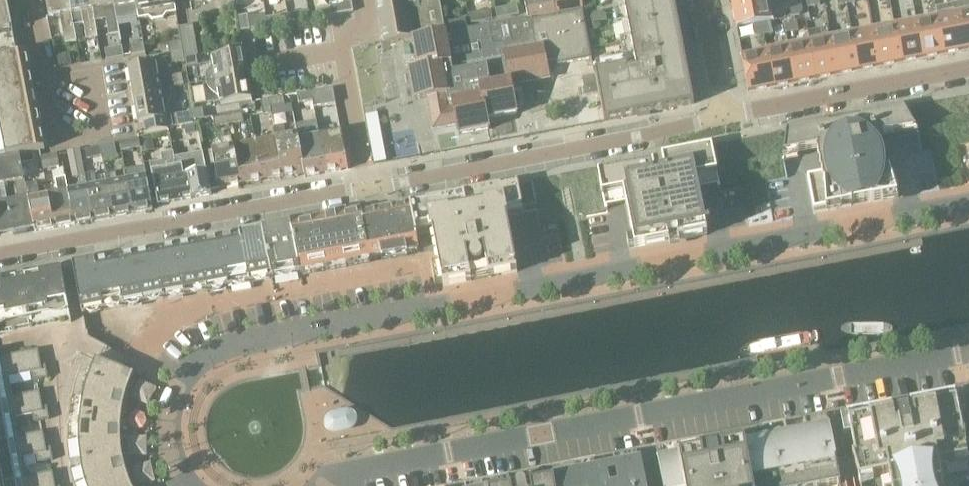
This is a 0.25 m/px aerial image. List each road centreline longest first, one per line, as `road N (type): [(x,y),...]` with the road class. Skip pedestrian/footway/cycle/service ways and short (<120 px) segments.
road 1 (residential): [(190,485),(172,438),(178,405),(220,356),(238,349),(968,206)]
road 2 (residential): [(352,474),(968,350)]
road 3 (residential): [(368,188),(0,252)]
road 4 (residential): [(725,117),(368,188)]
road 5 (residential): [(725,117),(968,71)]
road 6 (residential): [(368,0),(373,27),(338,34),(368,188)]
road 7 (residential): [(46,83),(58,144),(109,134),(97,72)]

